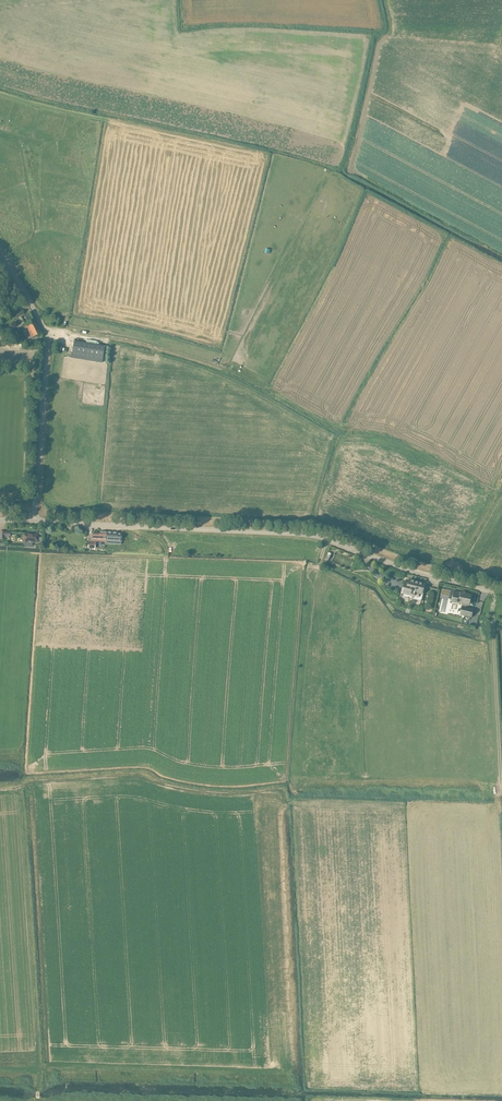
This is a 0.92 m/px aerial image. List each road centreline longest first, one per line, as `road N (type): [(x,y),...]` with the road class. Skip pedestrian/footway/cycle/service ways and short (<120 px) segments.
road 1 (unclassified): [(34,521),(304,534),(448,581)]
road 2 (unclassified): [(34,521),(48,338),(0,252)]

